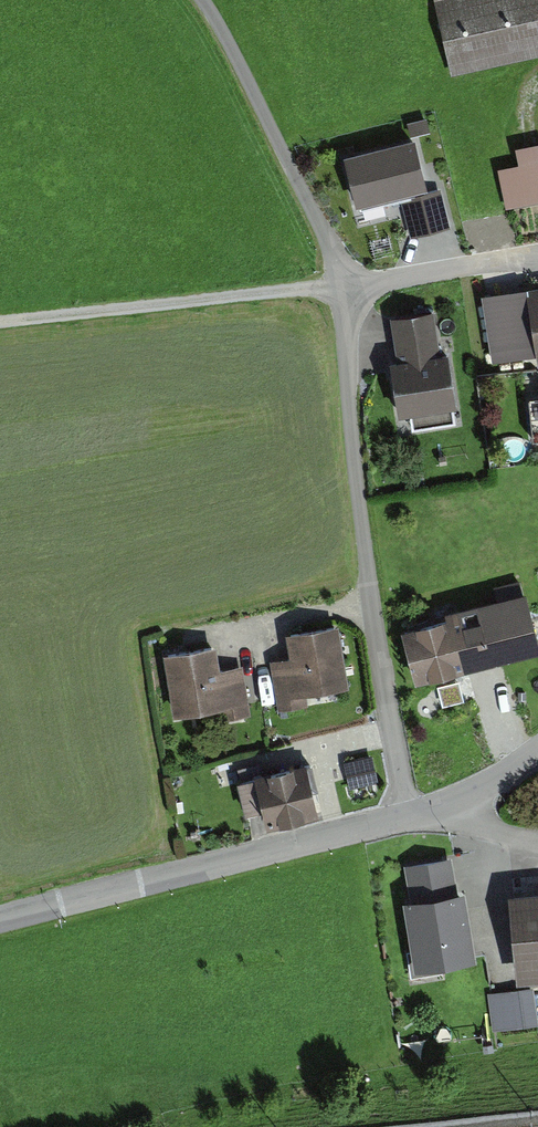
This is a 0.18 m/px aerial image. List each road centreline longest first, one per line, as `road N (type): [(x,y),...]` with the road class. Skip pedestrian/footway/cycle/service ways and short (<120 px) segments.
road 1 (residential): [(537,254),(348,291),(374,585),(408,818)]
road 2 (track): [(207,0),(348,291),(0,320)]
road 3 (tertiary): [(408,818),(0,927)]

